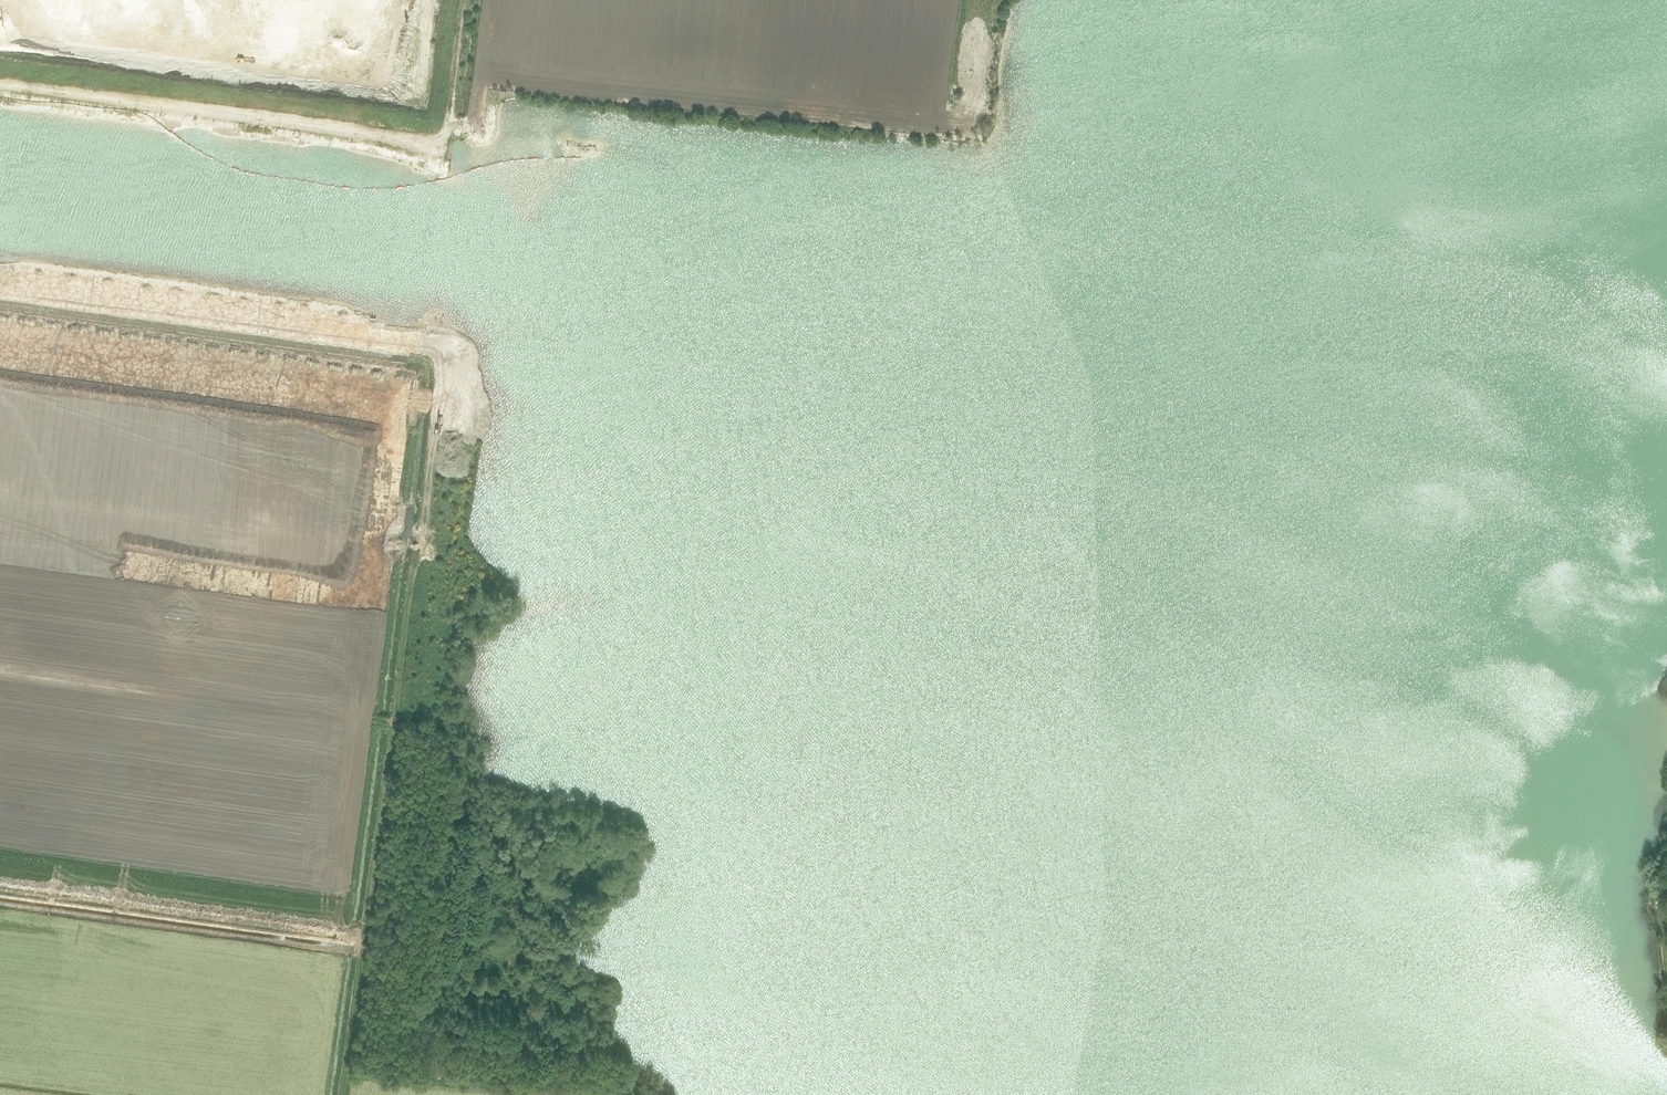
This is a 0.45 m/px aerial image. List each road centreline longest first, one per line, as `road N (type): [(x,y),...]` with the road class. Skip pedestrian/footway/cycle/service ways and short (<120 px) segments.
road 1 (track): [(342,1094),(442,363),(417,346),(0,292)]
road 2 (track): [(428,150),(408,139),(0,82)]

